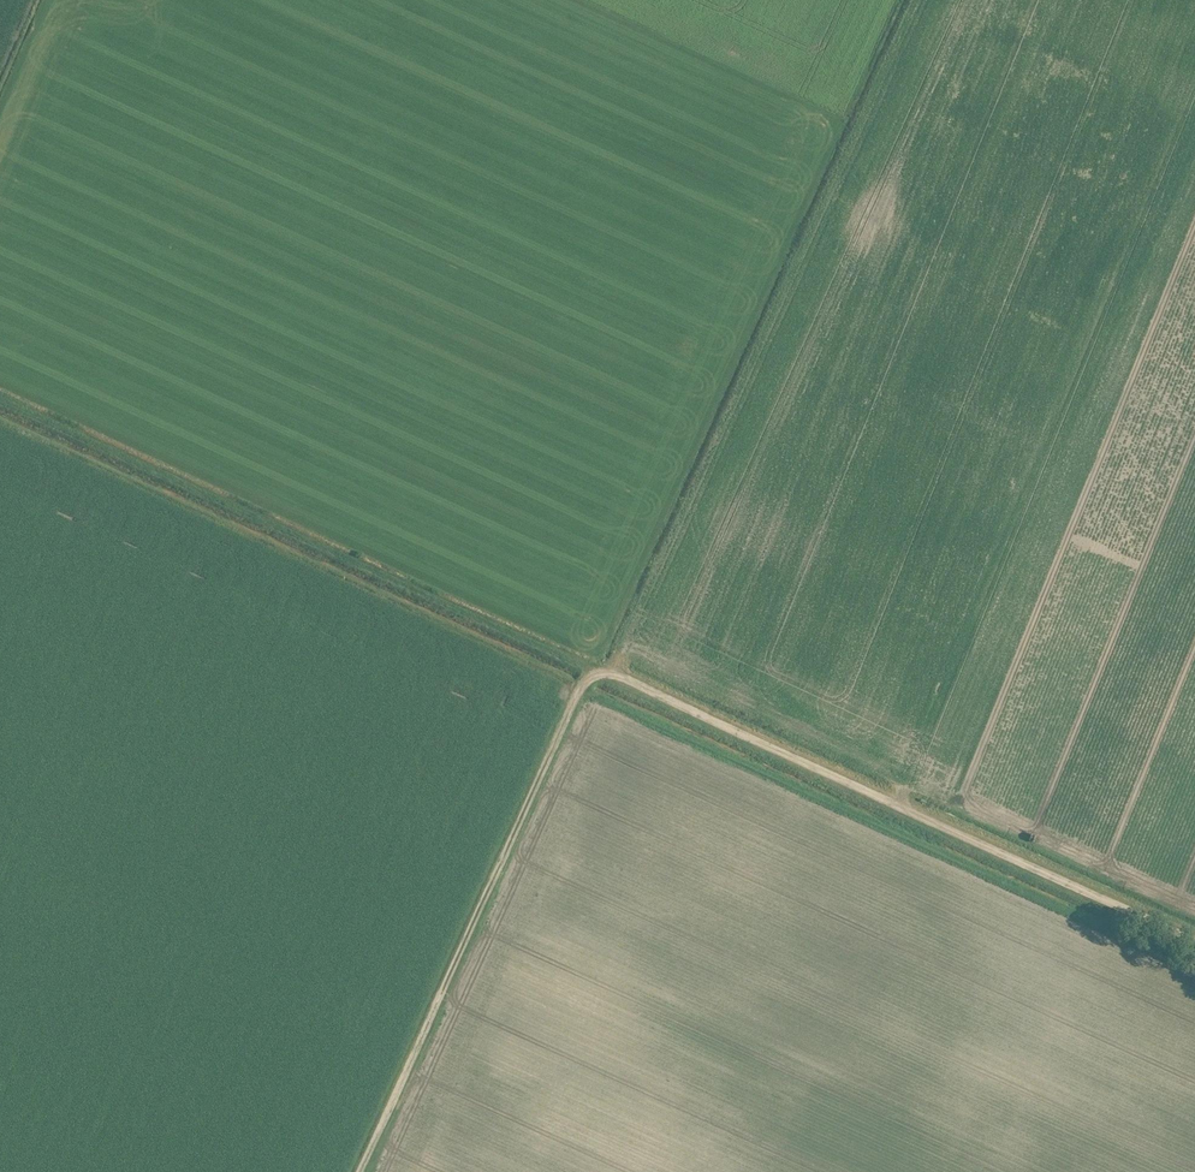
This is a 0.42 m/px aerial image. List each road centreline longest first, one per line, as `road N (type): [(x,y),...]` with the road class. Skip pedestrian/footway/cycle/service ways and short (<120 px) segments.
road 1 (track): [(1194,941),(600,672),(579,692),(359,1171)]

